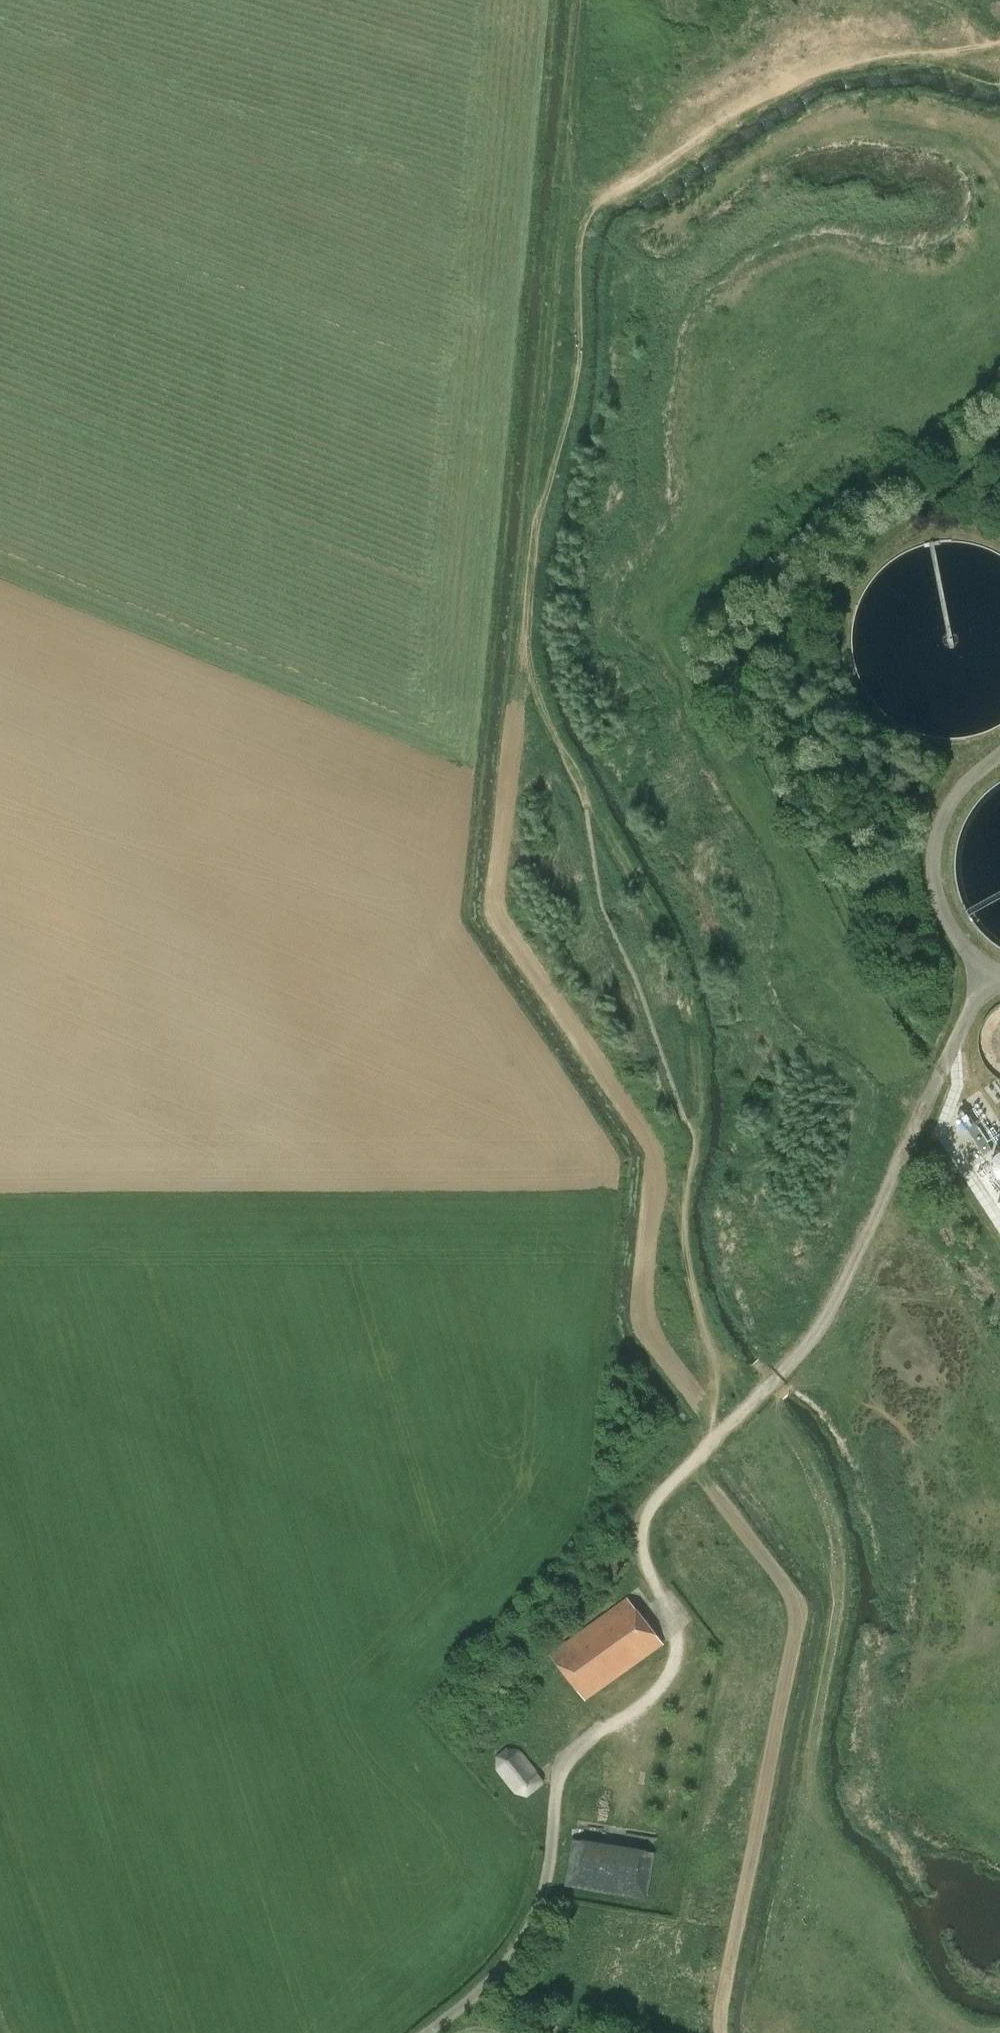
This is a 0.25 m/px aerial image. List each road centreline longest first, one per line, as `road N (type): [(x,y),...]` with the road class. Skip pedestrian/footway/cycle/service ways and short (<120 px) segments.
road 1 (unclassified): [(707,1449),(645,1514),(638,1533),(679,1634),(671,1674),(650,1702),(579,1750),(560,1774),(548,1877),(526,1933),(433,2032)]
road 2 (unclassified): [(707,1449),(817,1336),(990,975)]

